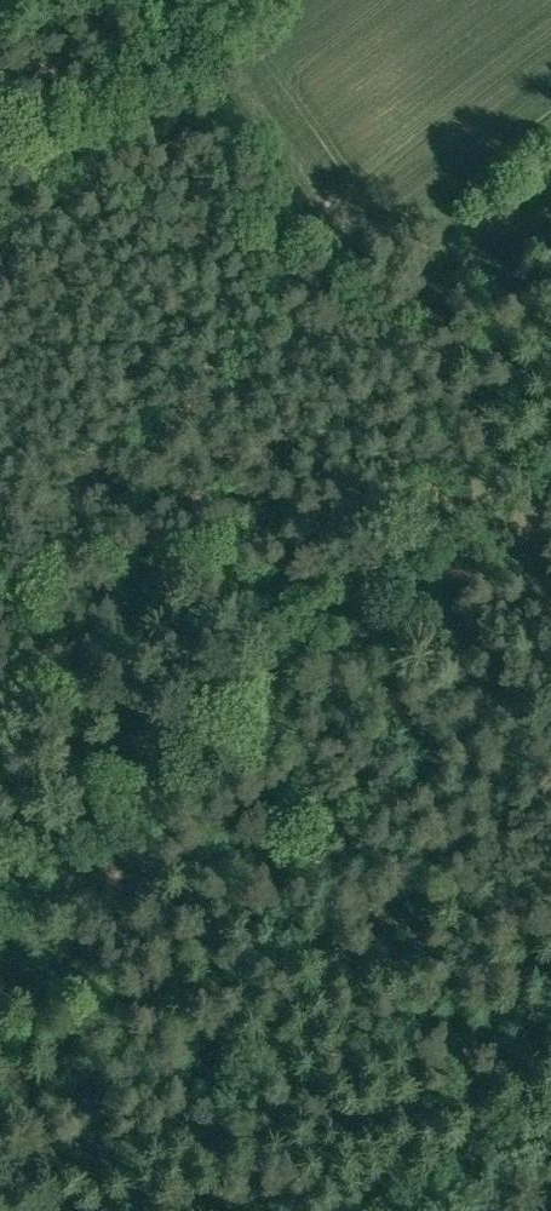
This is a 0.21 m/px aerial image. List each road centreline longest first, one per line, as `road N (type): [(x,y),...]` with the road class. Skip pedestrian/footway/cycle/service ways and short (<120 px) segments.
road 1 (track): [(550,399),(0,864)]
road 2 (track): [(0,529),(379,234),(539,409)]
road 3 (track): [(0,654),(445,306)]

